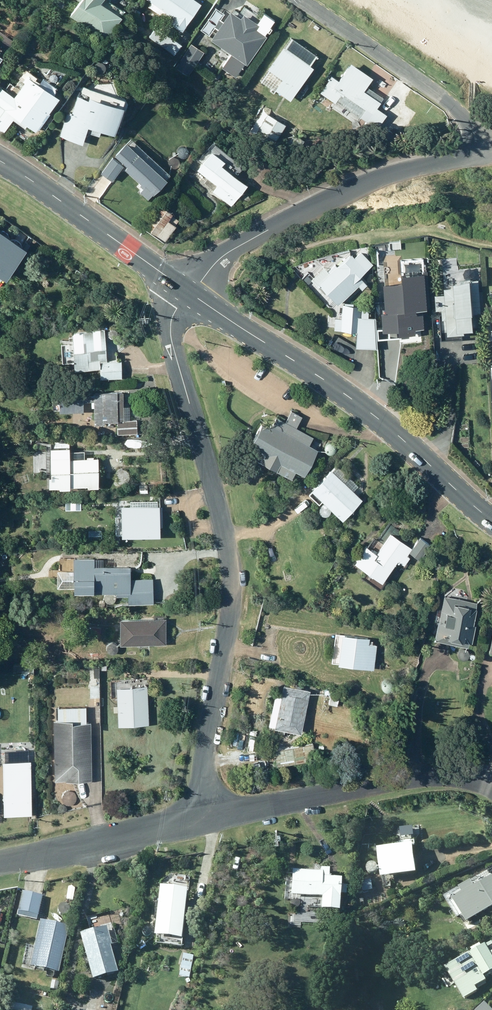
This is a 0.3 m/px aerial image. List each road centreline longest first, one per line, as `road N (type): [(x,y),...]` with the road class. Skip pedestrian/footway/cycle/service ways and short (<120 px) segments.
road 1 (unclassified): [(191,294),(176,306),(171,339),(233,587),(201,818)]
road 2 (secondary): [(491,520),(376,418),(191,294)]
road 3 (unclassified): [(480,135),(470,155),(371,182),(268,230),(230,251),(191,294)]
road 4 (residential): [(491,788),(449,775),(201,818)]
road 5 (secondary): [(191,294),(0,162)]
road 6 (unclassified): [(480,135),(462,113),(303,0)]
road 7 (residential): [(201,818),(0,862)]

